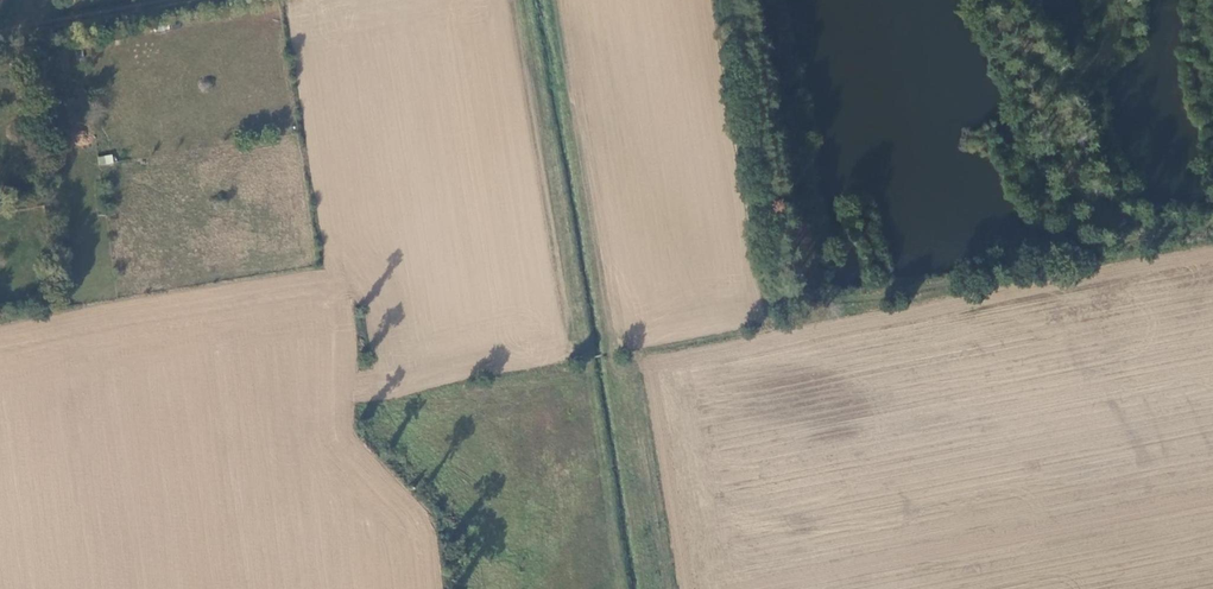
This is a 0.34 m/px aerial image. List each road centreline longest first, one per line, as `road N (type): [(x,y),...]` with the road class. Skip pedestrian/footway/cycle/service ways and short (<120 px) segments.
road 1 (track): [(0,36),(188,0)]

